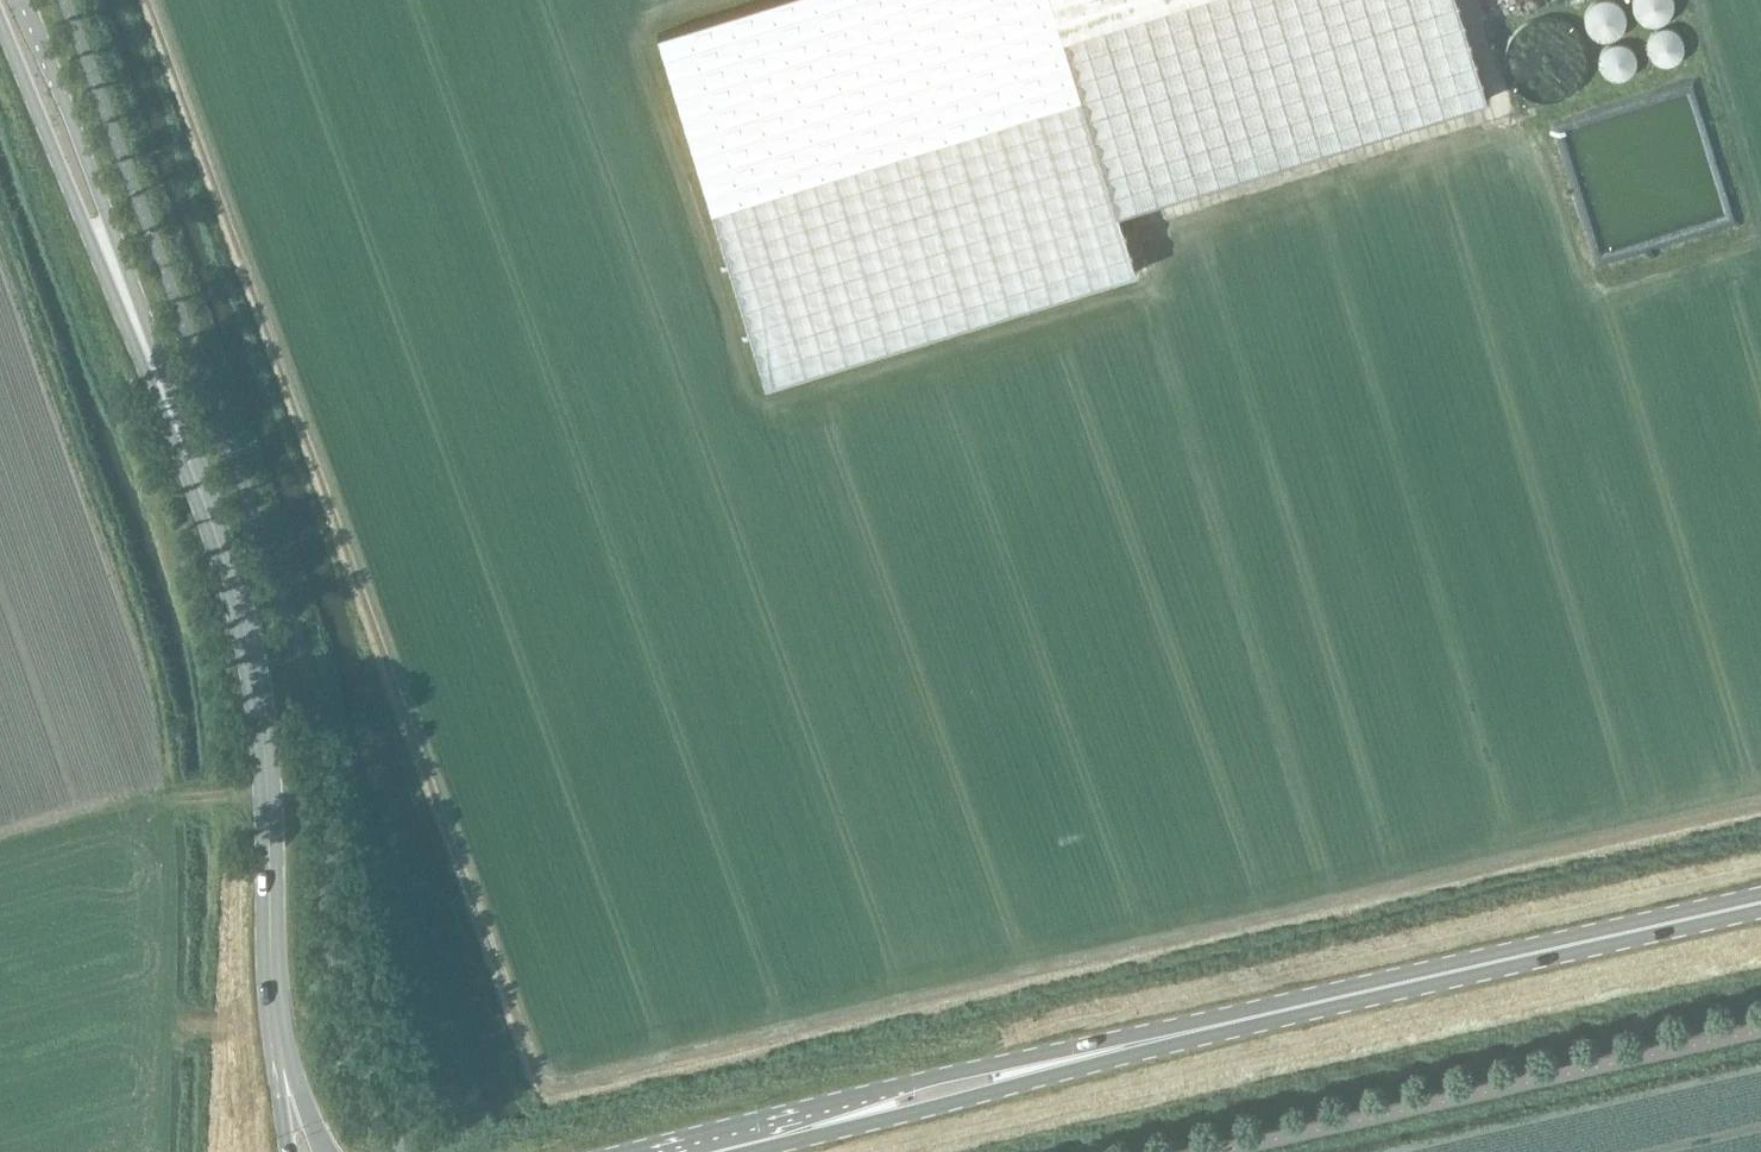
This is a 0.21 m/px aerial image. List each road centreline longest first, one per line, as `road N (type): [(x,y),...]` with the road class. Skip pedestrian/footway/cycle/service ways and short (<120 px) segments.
road 1 (tertiary): [(307,1151),(276,1013),(261,684),(228,571),(14,0)]
road 2 (secondary): [(1760,904),(699,1151)]

